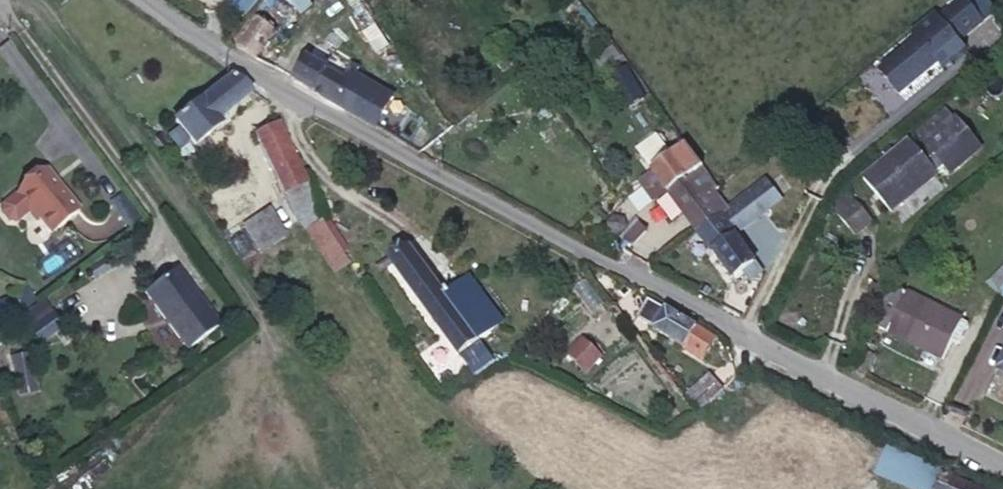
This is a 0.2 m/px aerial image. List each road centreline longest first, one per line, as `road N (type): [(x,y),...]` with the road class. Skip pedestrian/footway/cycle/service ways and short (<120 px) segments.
road 1 (residential): [(1002,468),(276,88),(135,0)]
road 2 (track): [(251,424),(256,322),(19,0)]

